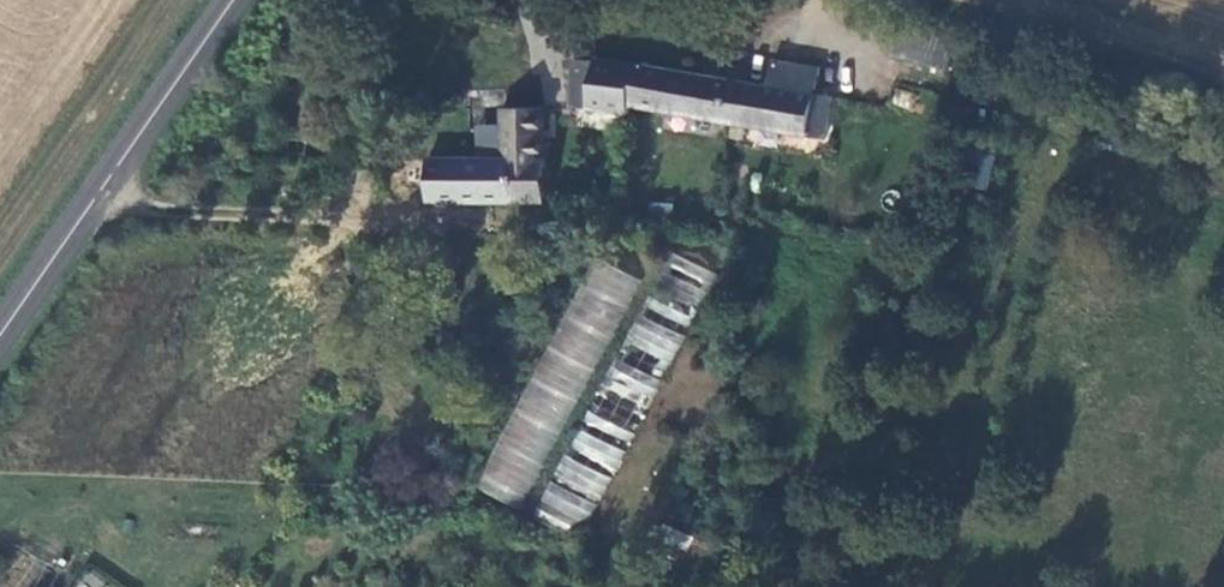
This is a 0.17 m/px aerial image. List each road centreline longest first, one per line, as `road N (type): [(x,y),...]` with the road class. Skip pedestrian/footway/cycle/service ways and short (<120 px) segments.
road 1 (tertiary): [(0,316),(231,0)]

